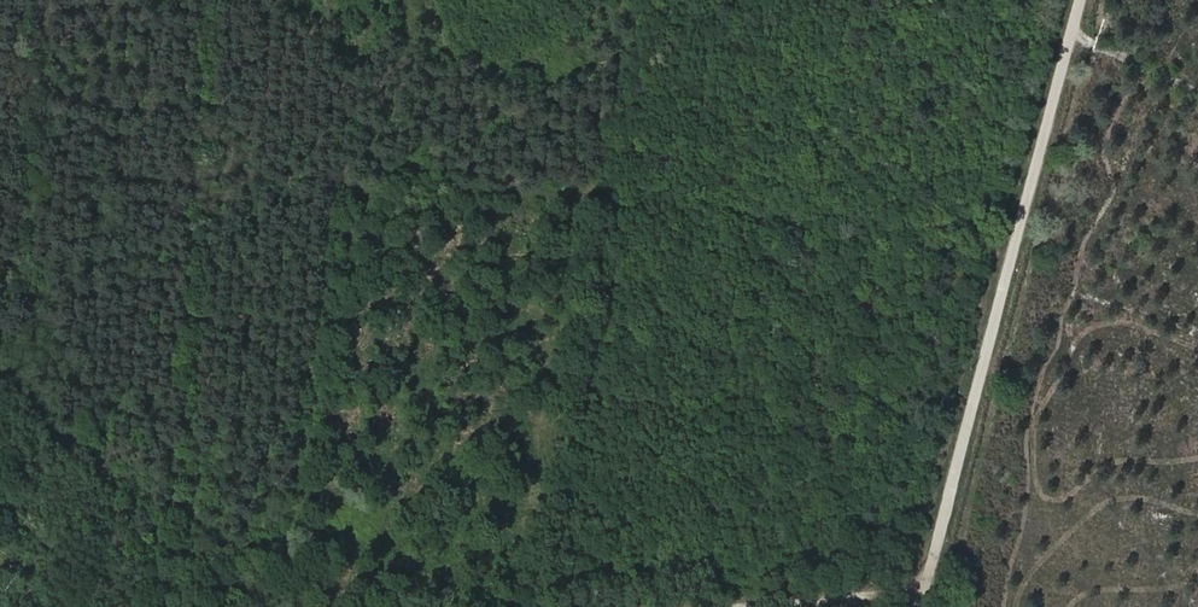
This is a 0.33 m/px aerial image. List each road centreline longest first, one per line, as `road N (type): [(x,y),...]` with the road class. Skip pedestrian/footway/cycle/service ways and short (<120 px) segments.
road 1 (track): [(921,606),(1082,0)]

